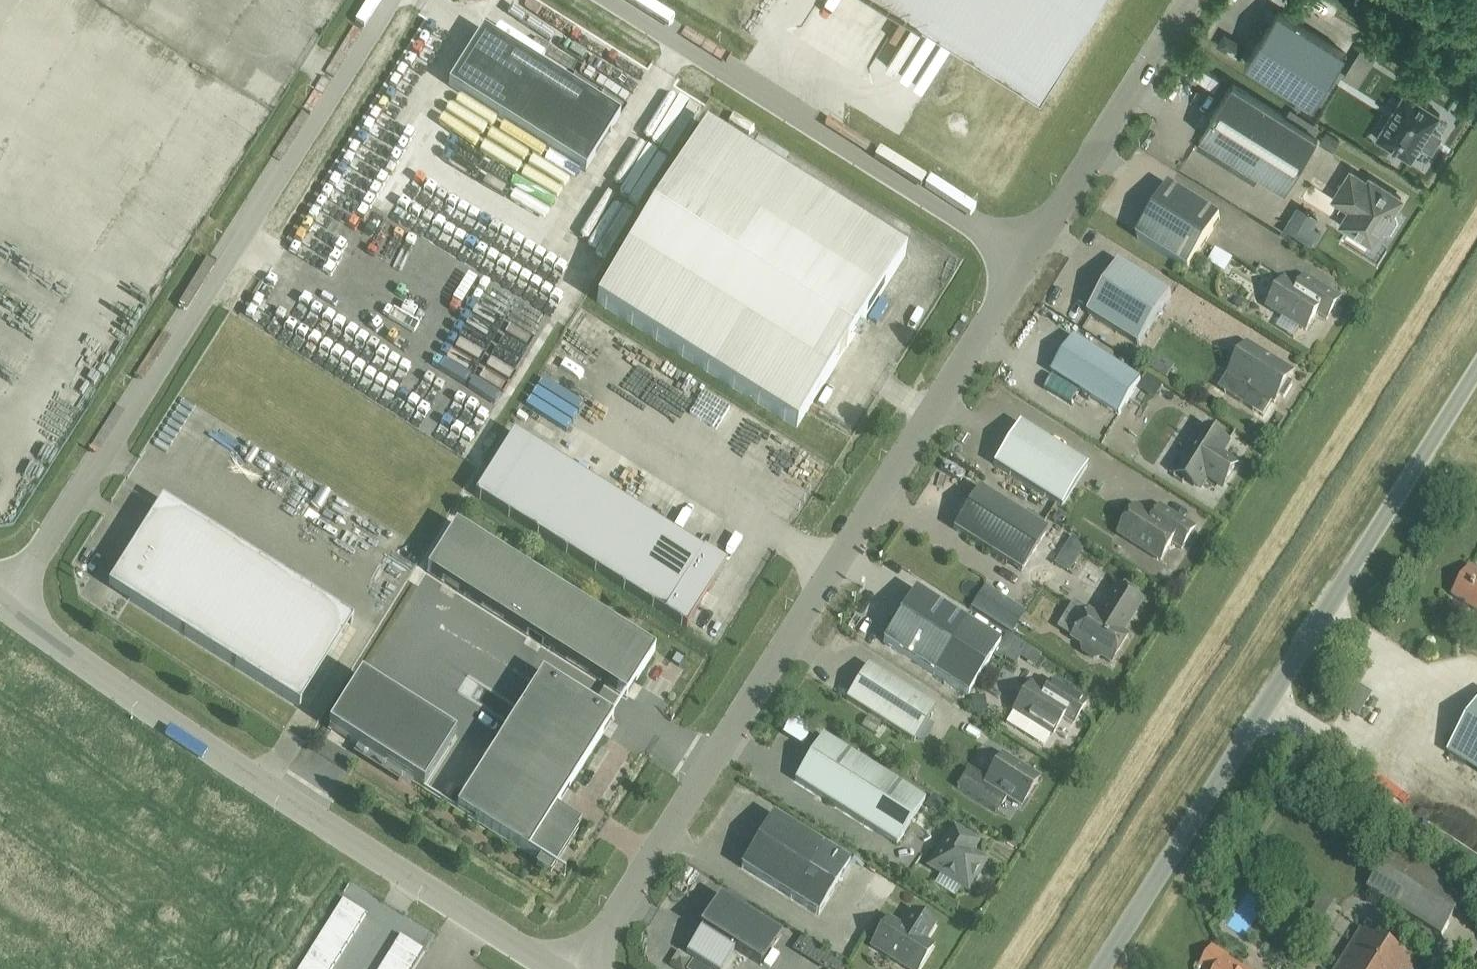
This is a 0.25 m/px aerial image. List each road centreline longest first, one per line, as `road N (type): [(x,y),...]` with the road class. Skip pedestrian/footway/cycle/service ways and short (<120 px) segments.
road 1 (unclassified): [(580,968),(1025,263)]
road 2 (unclassified): [(9,605),(385,0)]
road 3 (unclassified): [(1100,968),(1476,374)]
road 4 (unclassified): [(556,968),(9,605)]
road 5 (unclassified): [(1025,263),(608,0)]
road 6 (unclassified): [(1025,263),(1191,0)]

